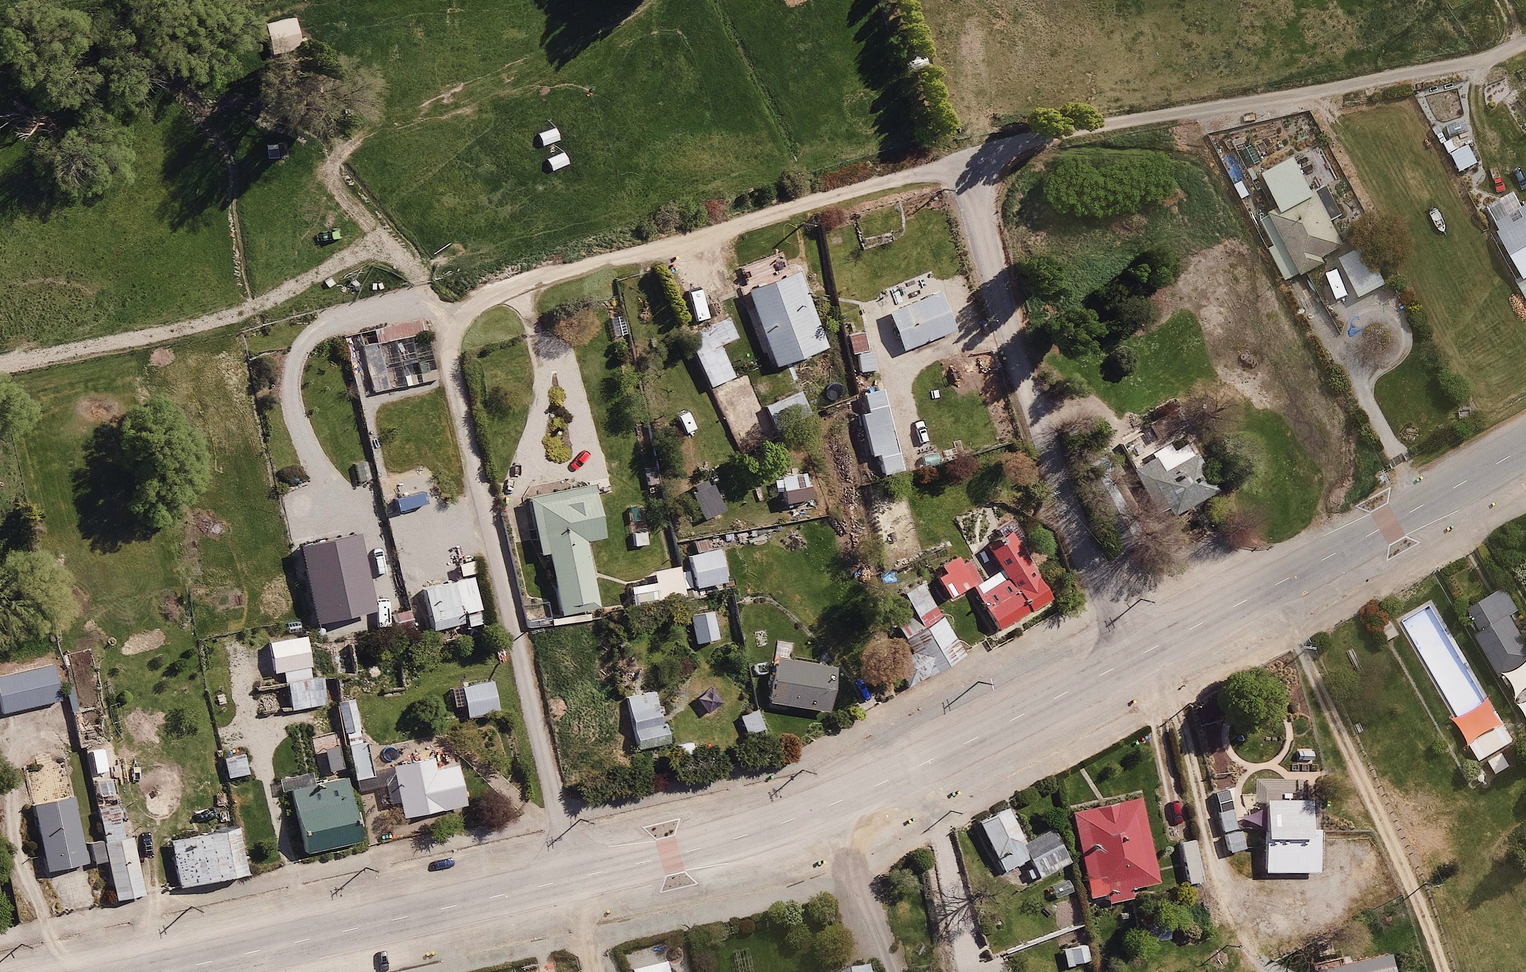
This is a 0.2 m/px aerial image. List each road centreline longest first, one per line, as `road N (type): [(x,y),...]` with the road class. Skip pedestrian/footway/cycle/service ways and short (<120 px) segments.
road 1 (residential): [(952,170),(493,304),(456,348),(458,398),(581,879)]
road 2 (residential): [(1525,46),(1474,73),(952,170)]
road 3 (tertiary): [(581,879),(731,843),(874,795),(1125,667)]
road 4 (residential): [(952,170),(1125,667)]
road 5 (tertiary): [(1125,667),(1525,448)]
road 6 (tertiary): [(163,971),(581,879)]
road 7 (track): [(456,348),(444,314),(425,305),(381,308),(329,323),(297,359),(291,403),(301,442),(347,512)]
road 8 (track): [(0,361),(261,306),(329,323)]
road 9 (track): [(425,305),(405,254),(311,157),(262,74)]

